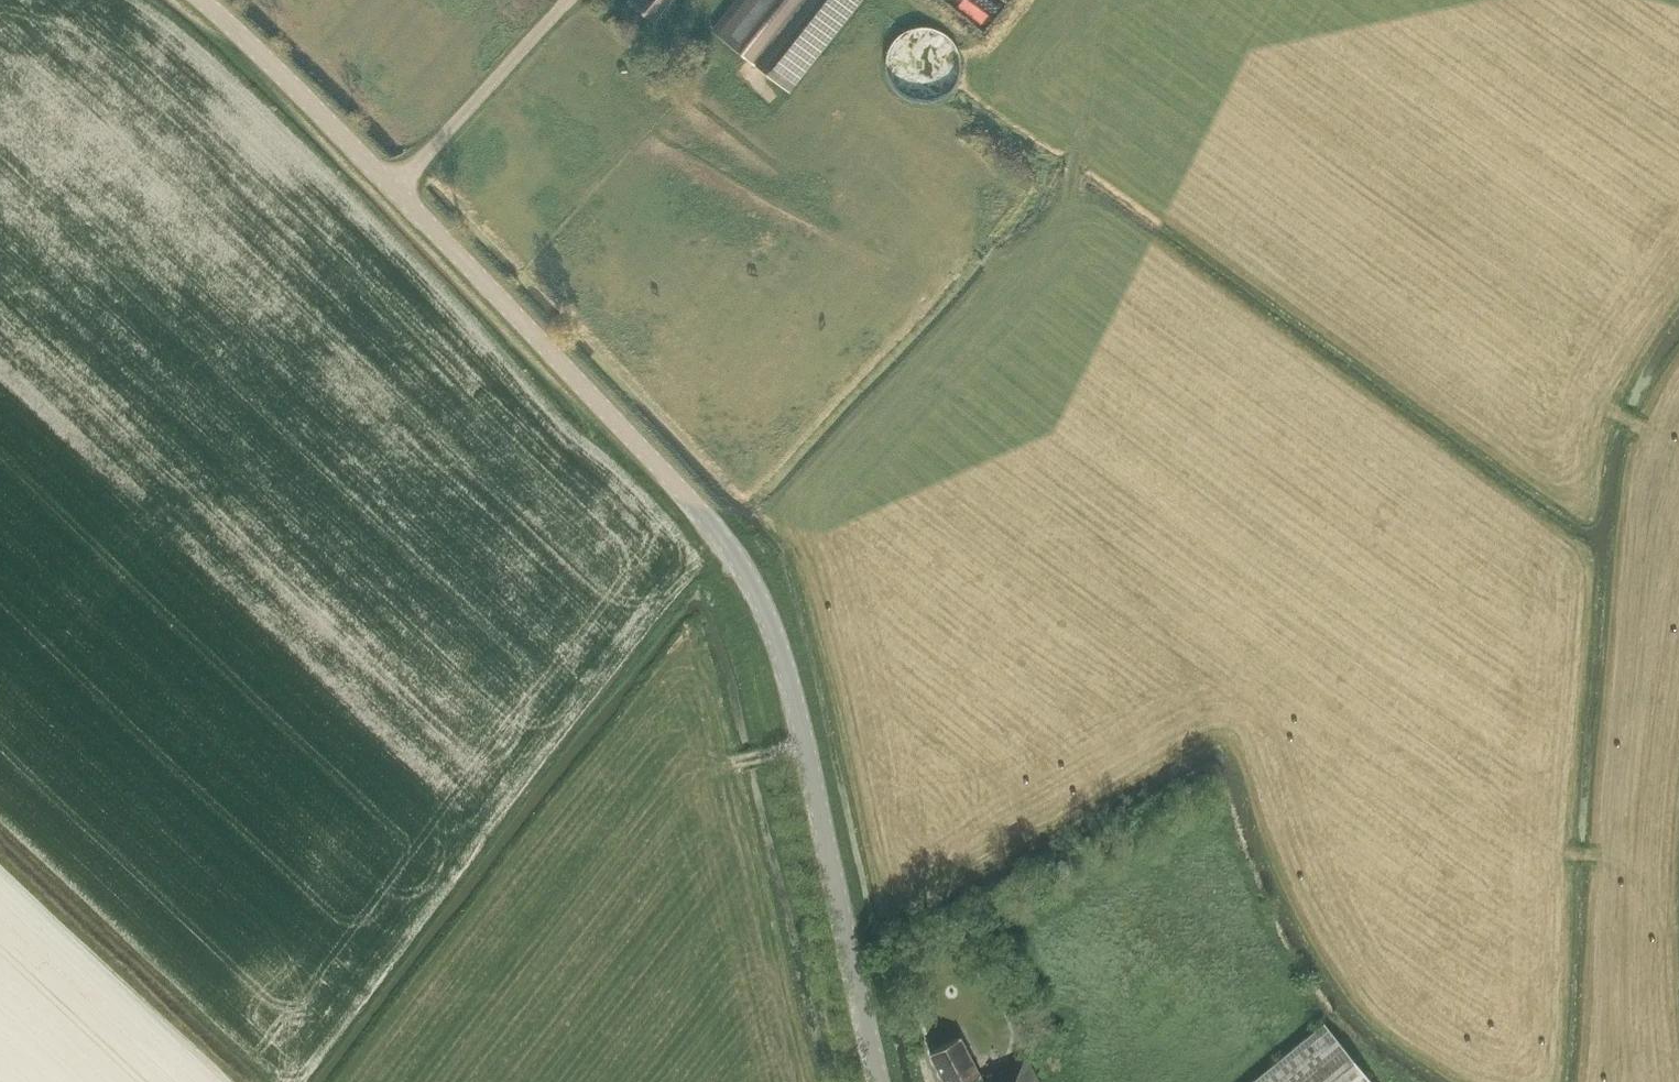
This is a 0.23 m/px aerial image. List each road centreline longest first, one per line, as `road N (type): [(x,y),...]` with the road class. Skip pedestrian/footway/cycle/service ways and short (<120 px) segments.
road 1 (tertiary): [(880,1081),(789,671),(746,572),(696,504),(204,0)]

